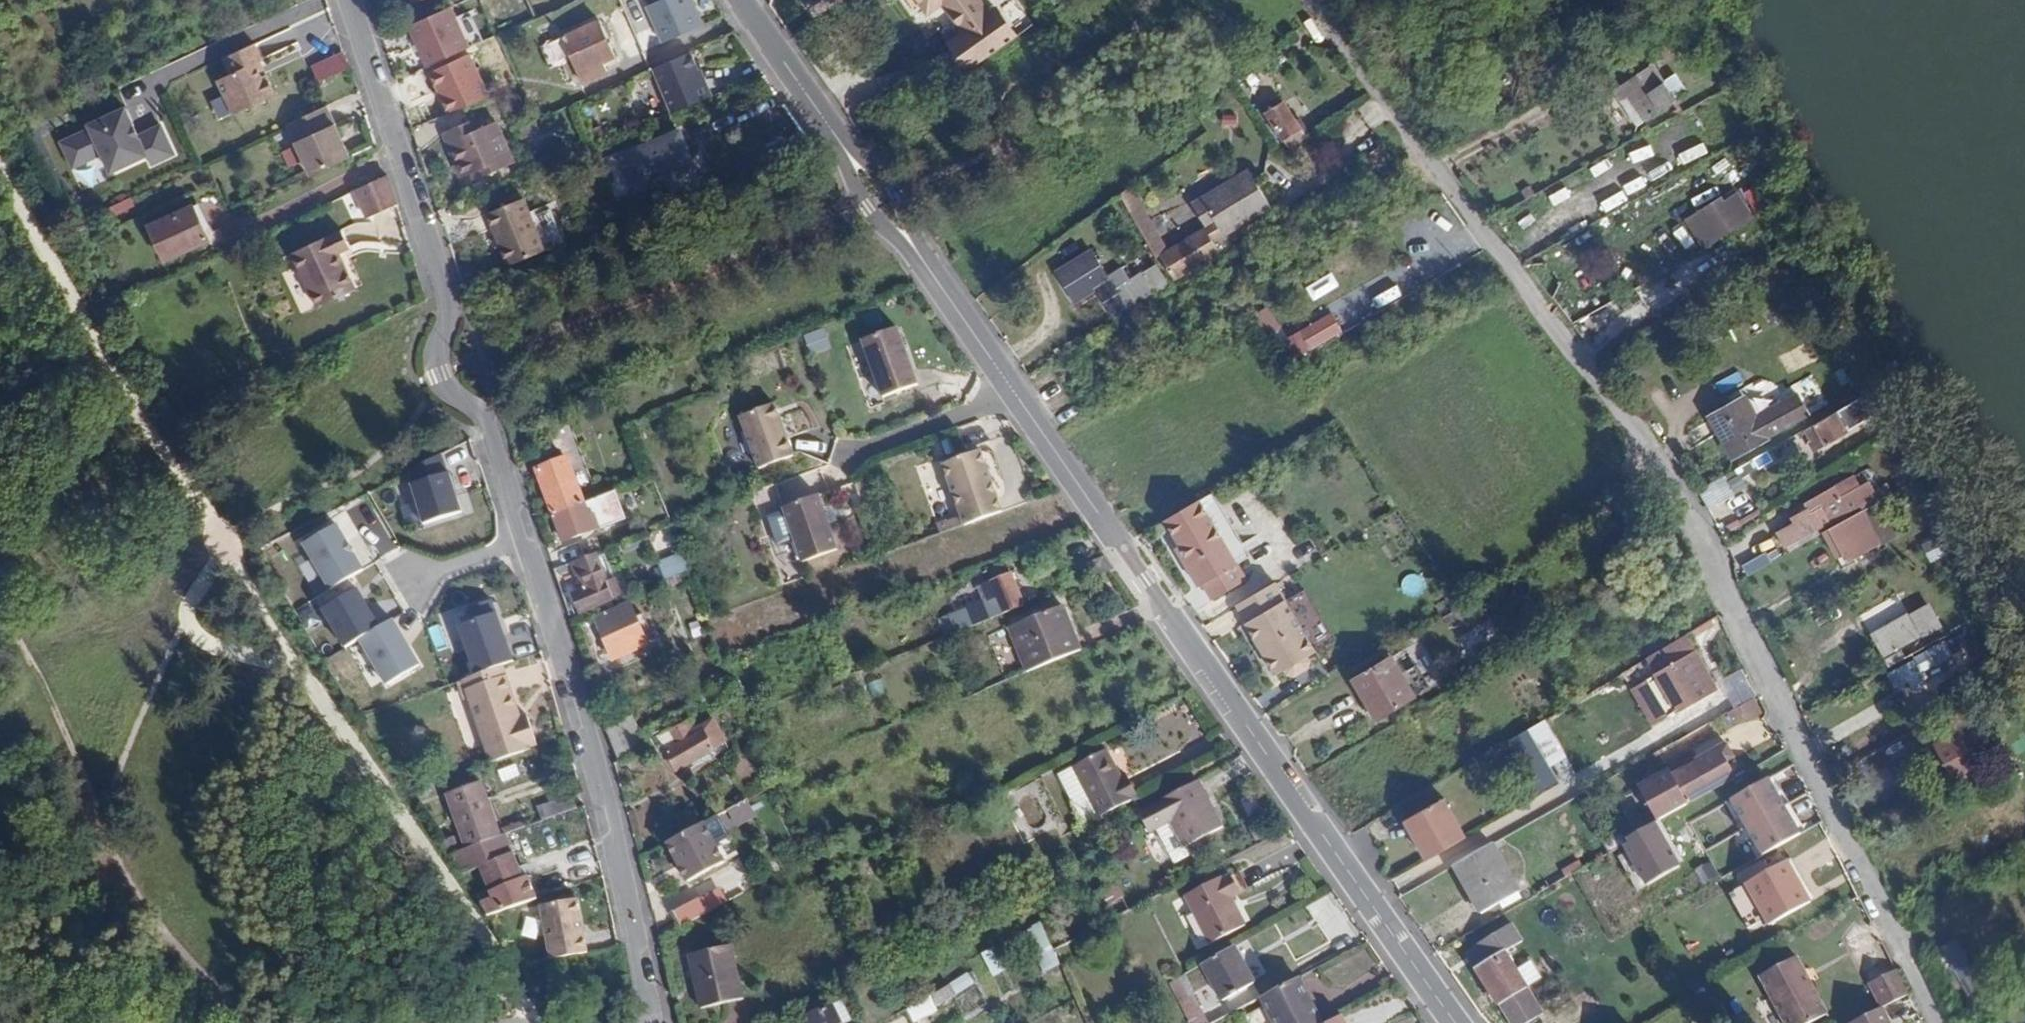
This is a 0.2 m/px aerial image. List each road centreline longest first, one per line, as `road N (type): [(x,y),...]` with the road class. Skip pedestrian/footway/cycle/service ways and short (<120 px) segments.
road 1 (residential): [(1938,1022),(1729,613),(1702,532),(1315,0)]
road 2 (residential): [(347,0),(451,308),(440,336),(440,374),(488,431),(616,822),(662,1022)]
road 3 (tertiary): [(917,249),(1462,1022)]
road 4 (track): [(95,823),(51,701),(0,617)]
road 5 (tertiary): [(740,4),(837,136)]
road 6 (track): [(178,641),(17,637)]
road 7 (tertiary): [(837,136),(861,212),(917,249)]
road 8 (tertiary): [(917,249),(893,190),(837,136)]

